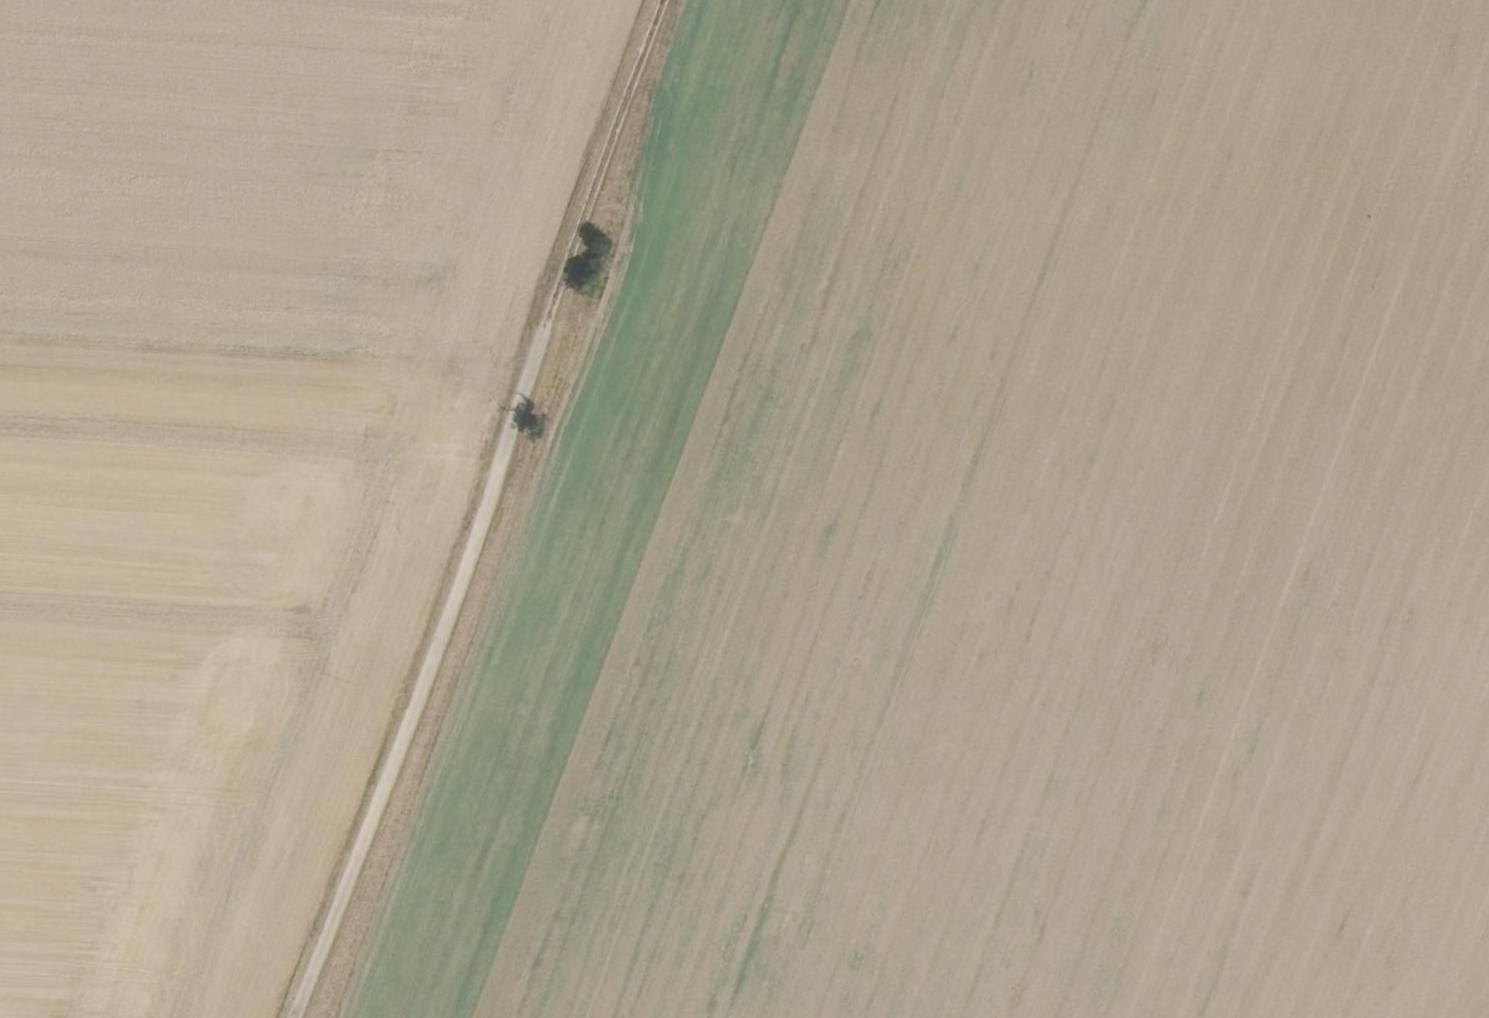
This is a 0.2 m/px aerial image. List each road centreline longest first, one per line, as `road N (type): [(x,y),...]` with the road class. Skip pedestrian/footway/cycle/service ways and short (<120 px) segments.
road 1 (track): [(679,0),(582,258),(484,567),(310,1017)]

